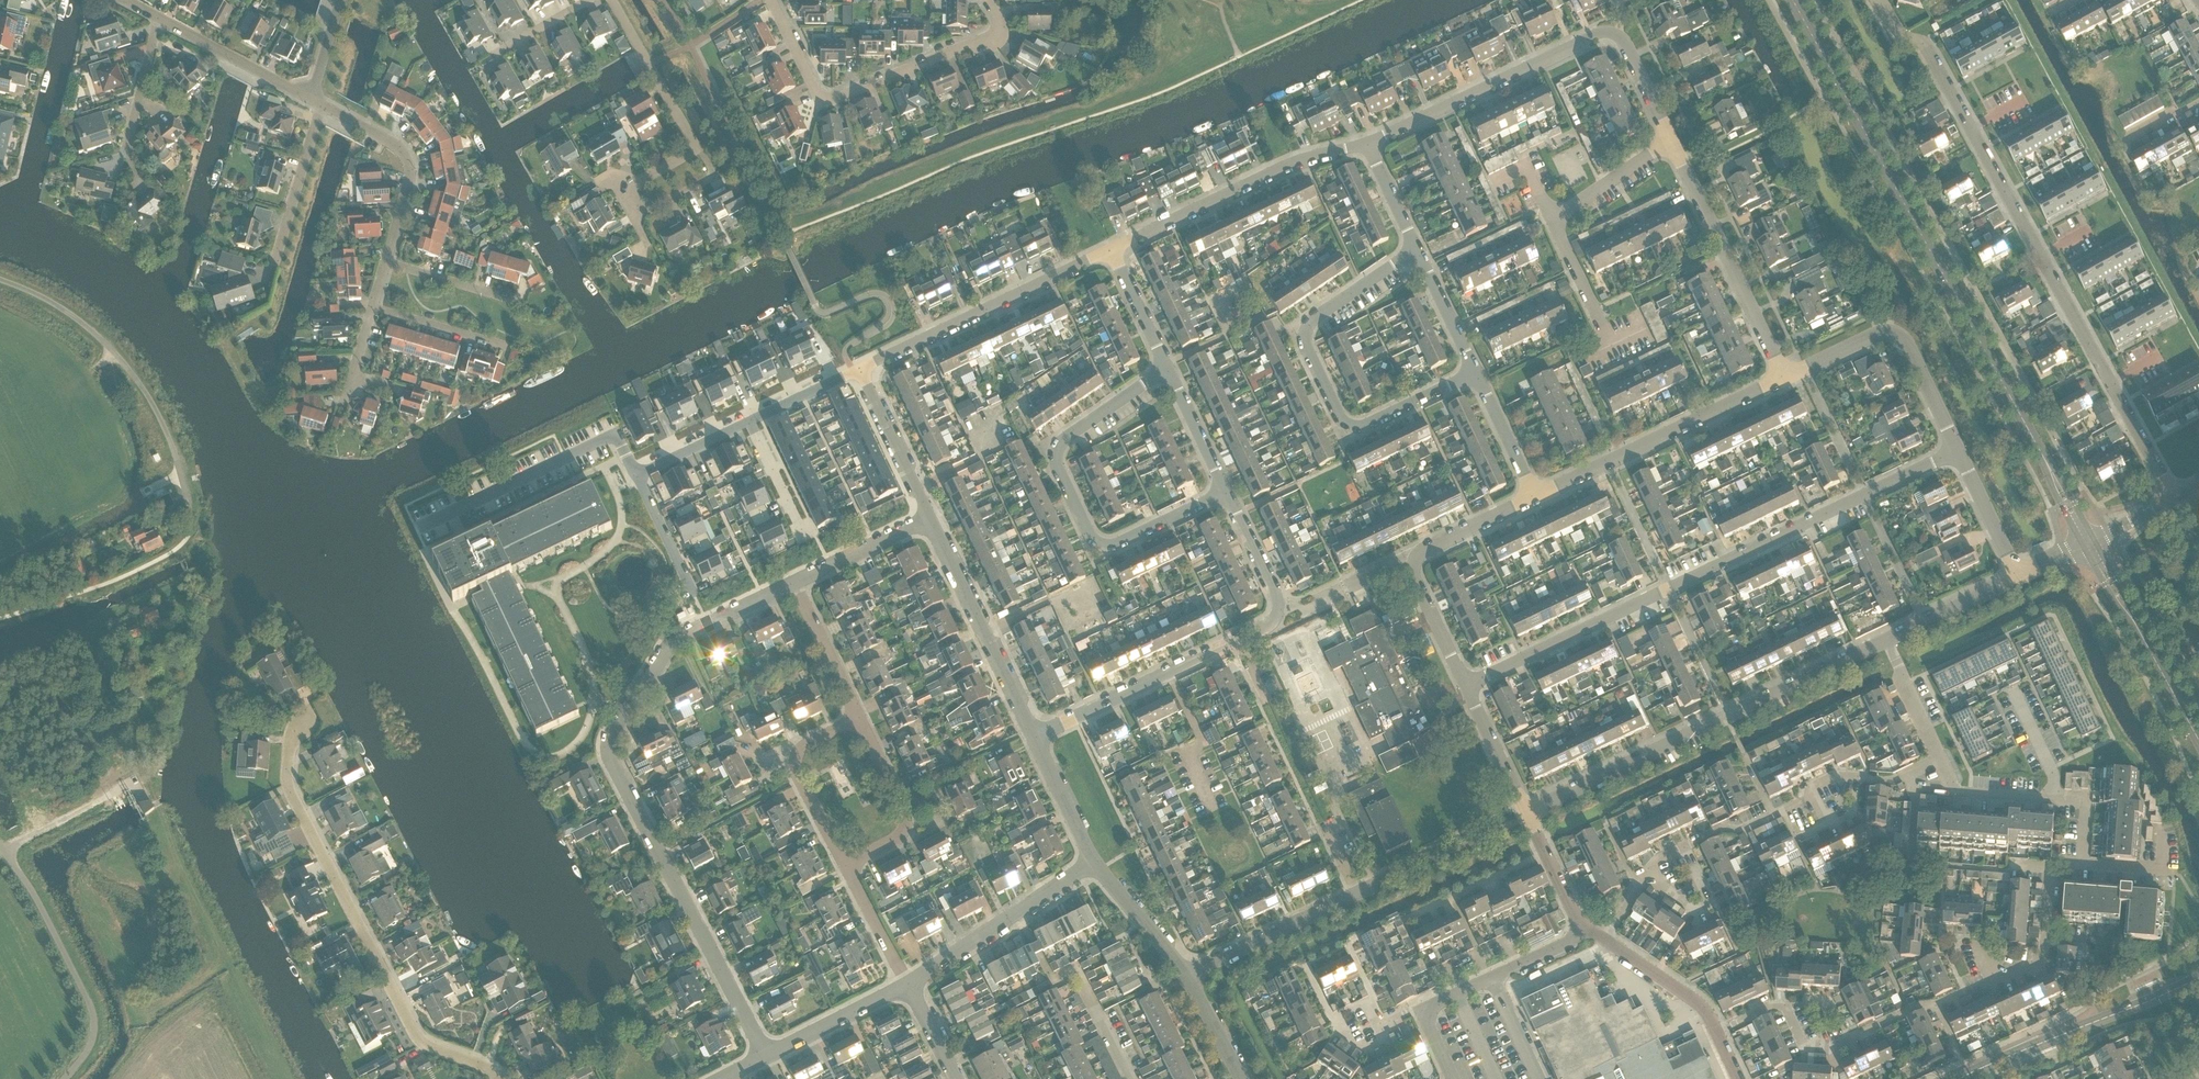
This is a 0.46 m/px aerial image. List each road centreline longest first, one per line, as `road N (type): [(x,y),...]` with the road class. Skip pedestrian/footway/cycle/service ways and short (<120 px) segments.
road 1 (unclassified): [(765,1057),(608,750),(672,642),(794,581)]
road 2 (residential): [(2173,497),(1923,41),(1903,37),(1883,0)]
road 3 (residential): [(1465,685),(1958,451)]
road 4 (secondary): [(2048,465),(1793,0)]
road 5 (unclassified): [(497,1078),(490,1065),(417,1044),(281,779),(280,754),(297,710)]
road 6 (residential): [(1527,812),(1886,640)]
road 7 (residential): [(1369,143),(1597,32),(1624,42),(1672,141)]
road 8 (residential): [(1416,249),(1312,320),(1308,348),(1343,422),(1366,427),(1476,374)]
road 9 (residential): [(1167,369),(1057,449),(1092,538),(1113,546),(1225,493)]
road 10 (residential): [(772,0),(803,69),(819,93),(831,95),(996,36),(999,23),(984,0)]
road 11 (residential): [(1610,345),(1552,219),(1672,141)]
road 12 (residential): [(1110,248),(1294,160),(1369,143)]
road 13 (residential): [(859,368),(1110,248)]
road 14 (residential): [(1535,496),(1785,379)]
road 15 (residential): [(1672,141),(1785,379)]
road 16 (residential): [(695,597),(637,475),(750,421)]
road 17 (residential): [(1785,379),(1884,332),(1898,334),(1958,451)]
road 18 (residential): [(1728,1025),(1783,1004),(1805,1048),(1829,1050),(1938,1005)]
road 19 (residential): [(1034,738),(931,518)]
road 20 (residential): [(2081,868),(2087,802),(1954,790),(1938,757)]
road 21 (residential): [(1034,738),(1237,640)]
road 22 (tertiary): [(1996,1061),(2198,978)]
road 23 (unclassified): [(907,983),(1091,867)]
road 24 (residential): [(387,262),(408,184),(405,162),(396,145),(319,104)]
road 25 (unclassified): [(845,865),(795,762),(804,745),(859,718)]
road 26 (unclassified): [(845,865),(895,838),(905,818),(859,718)]
road 27 (unclassified): [(1423,1010),(1592,931)]
road 28 (residential): [(1191,974),(1358,893)]
road 29 (residential): [(1237,640),(1273,623),(1278,608),(1225,493)]
road 30 (residential): [(270,278),(319,104)]
road 31 (residential): [(311,98),(157,20)]
road 32 (residential): [(697,146),(612,0)]
road 33 (residential): [(931,518),(859,368)]
road 34 (unclassified): [(765,1057),(907,983)]
road 35 (unclassified): [(859,718),(794,581)]
road 36 (unclassified): [(794,581),(931,518)]
road 37 (unclassified): [(1717,1031),(1696,1001),(1605,939)]
road 38 (residential): [(1191,974),(1091,867)]
road 39 (residential): [(1886,640),(2017,575)]
road 40 (residential): [(1644,874),(1697,912),(1713,903),(1688,846)]
road 41 (residential): [(1410,567),(1430,545),(1535,496)]
road 42 (residential): [(1535,858),(1404,920)]
road 43 (residential): [(1130,1078),(1077,972),(1054,983)]
road 44 (unclassified): [(1527,812),(1465,685)]
road 45 (residential): [(1091,867),(1034,738)]
road 46 (residential): [(126,156),(157,20)]
road 47 (residential): [(1476,374),(1416,249)]
road 48 (residential): [(1958,451),(2017,575)]
road 49 (residential): [(1225,493),(1167,369)]
road 50 (unclassified): [(504,346),(372,311)]
road 51 (residential): [(1535,496),(1476,374)]
road 52 (secondary): [(2198,740),(2134,621)]
road 53 (residential): [(1167,369),(1110,248)]
road 54 (unclassified): [(907,983),(845,865)]
road 55 (residential): [(514,301),(387,262)]
road 56 (unclassified): [(1465,685),(1410,567)]
road 57 (residential): [(750,421),(805,537)]
road 58 (residential): [(1938,757),(1886,640)]
road 59 (residential): [(2081,868),(2160,875),(2157,829)]
road 60 (residential): [(750,421),(859,368)]

